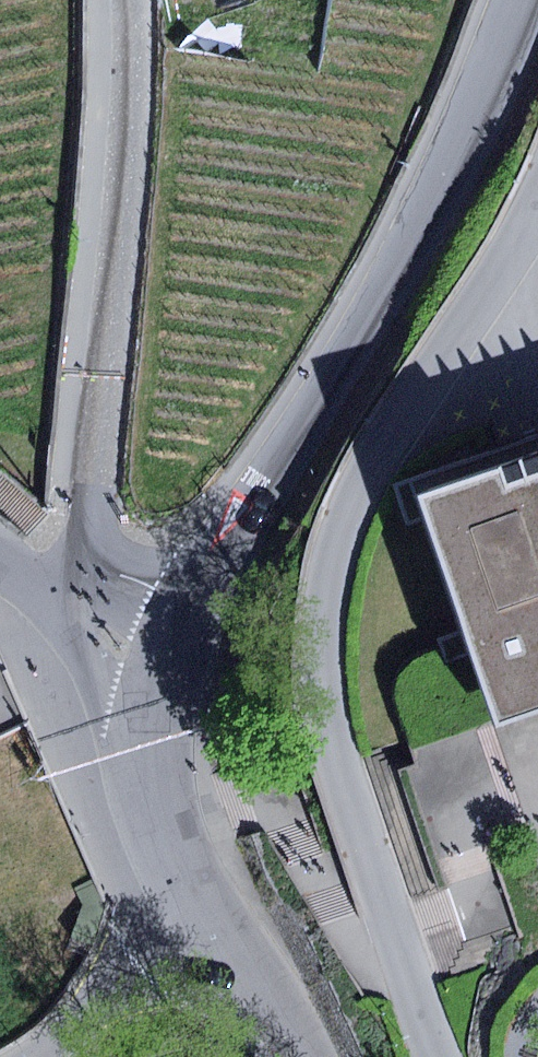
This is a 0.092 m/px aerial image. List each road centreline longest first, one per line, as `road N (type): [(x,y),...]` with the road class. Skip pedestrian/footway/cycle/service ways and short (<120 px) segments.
road 1 (secondary): [(178,629),(427,197),(517,0)]
road 2 (residential): [(121,0),(86,594)]
road 3 (secondary): [(312,1056),(202,916),(161,838),(148,758),(178,629)]

